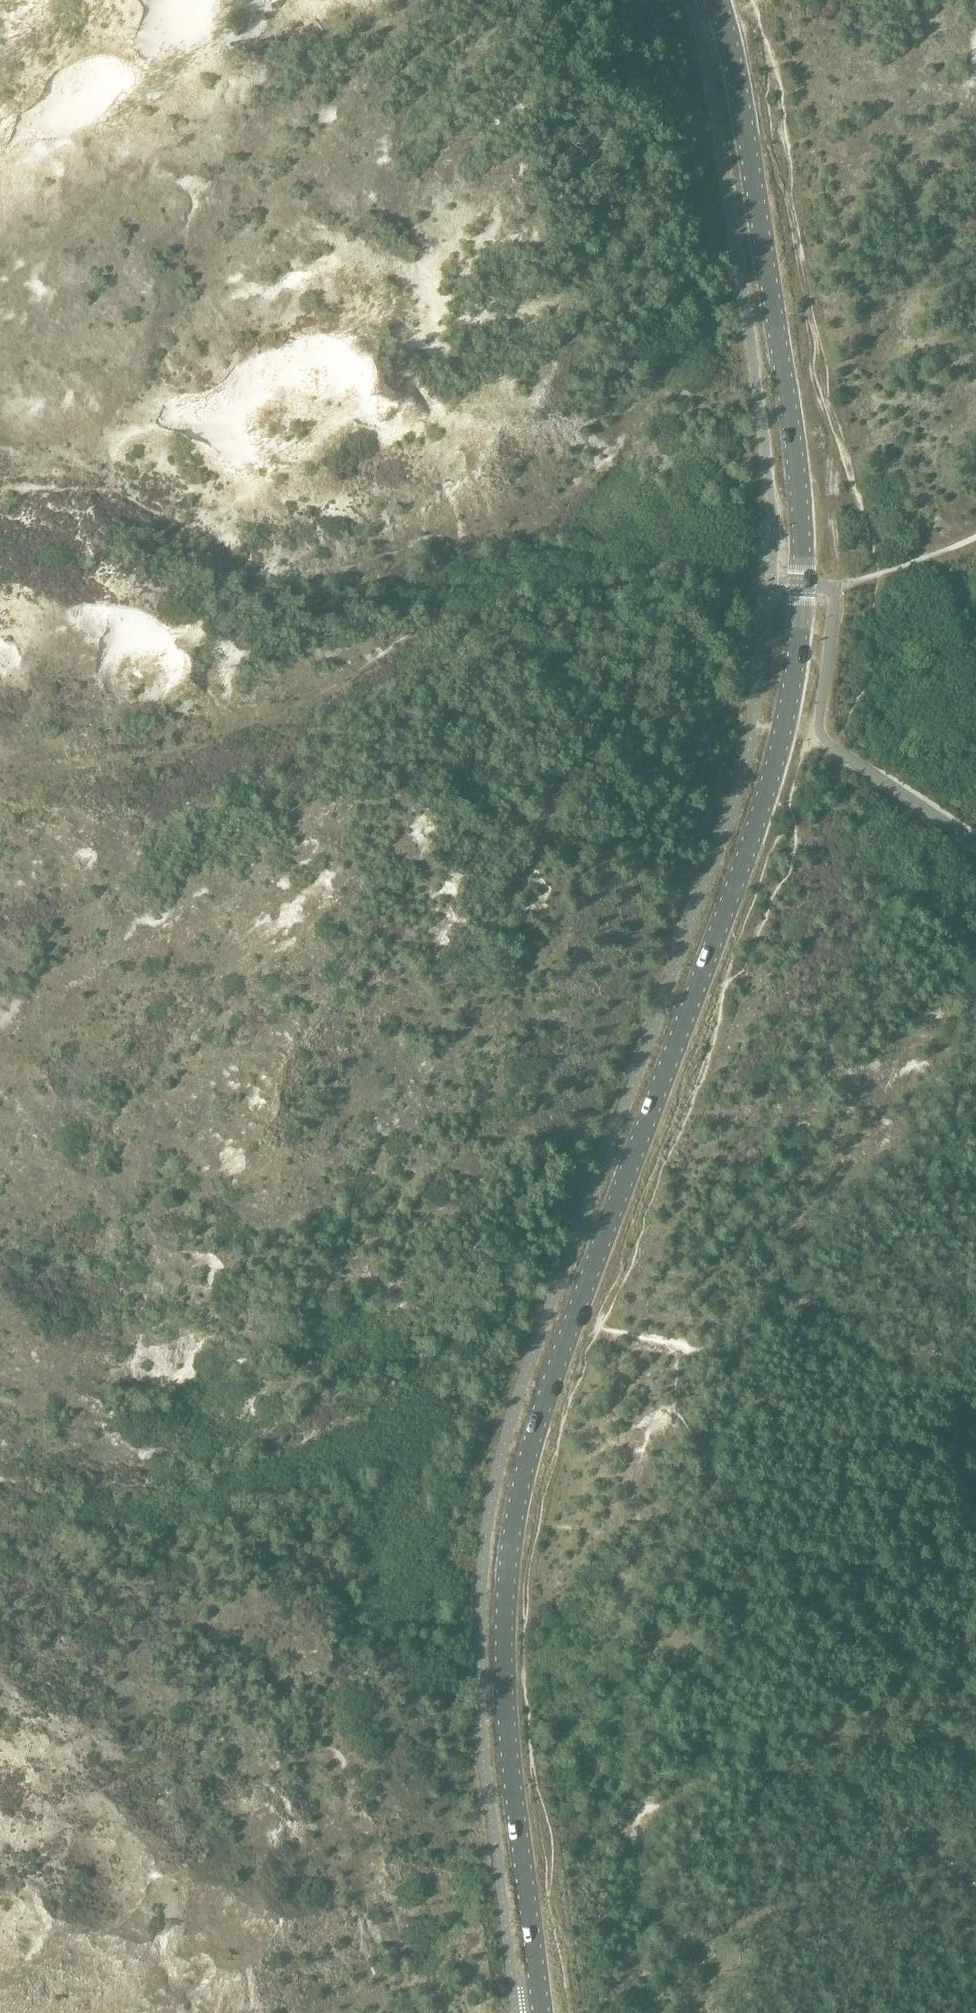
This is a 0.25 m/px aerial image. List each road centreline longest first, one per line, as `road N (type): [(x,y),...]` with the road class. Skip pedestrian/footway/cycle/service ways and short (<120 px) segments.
road 1 (tertiary): [(540,2012),(506,1725),(509,1544),(542,1408),(775,756),(800,606),(798,494),(777,329),(716,0)]

